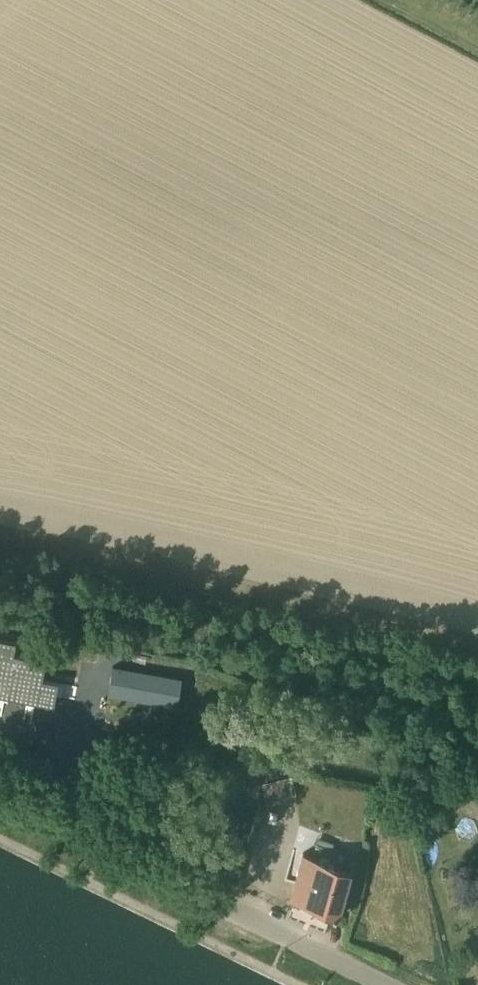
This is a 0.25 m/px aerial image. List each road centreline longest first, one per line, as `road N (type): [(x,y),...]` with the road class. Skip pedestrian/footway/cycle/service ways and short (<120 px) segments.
road 1 (unclassified): [(389,984),(0,797)]

